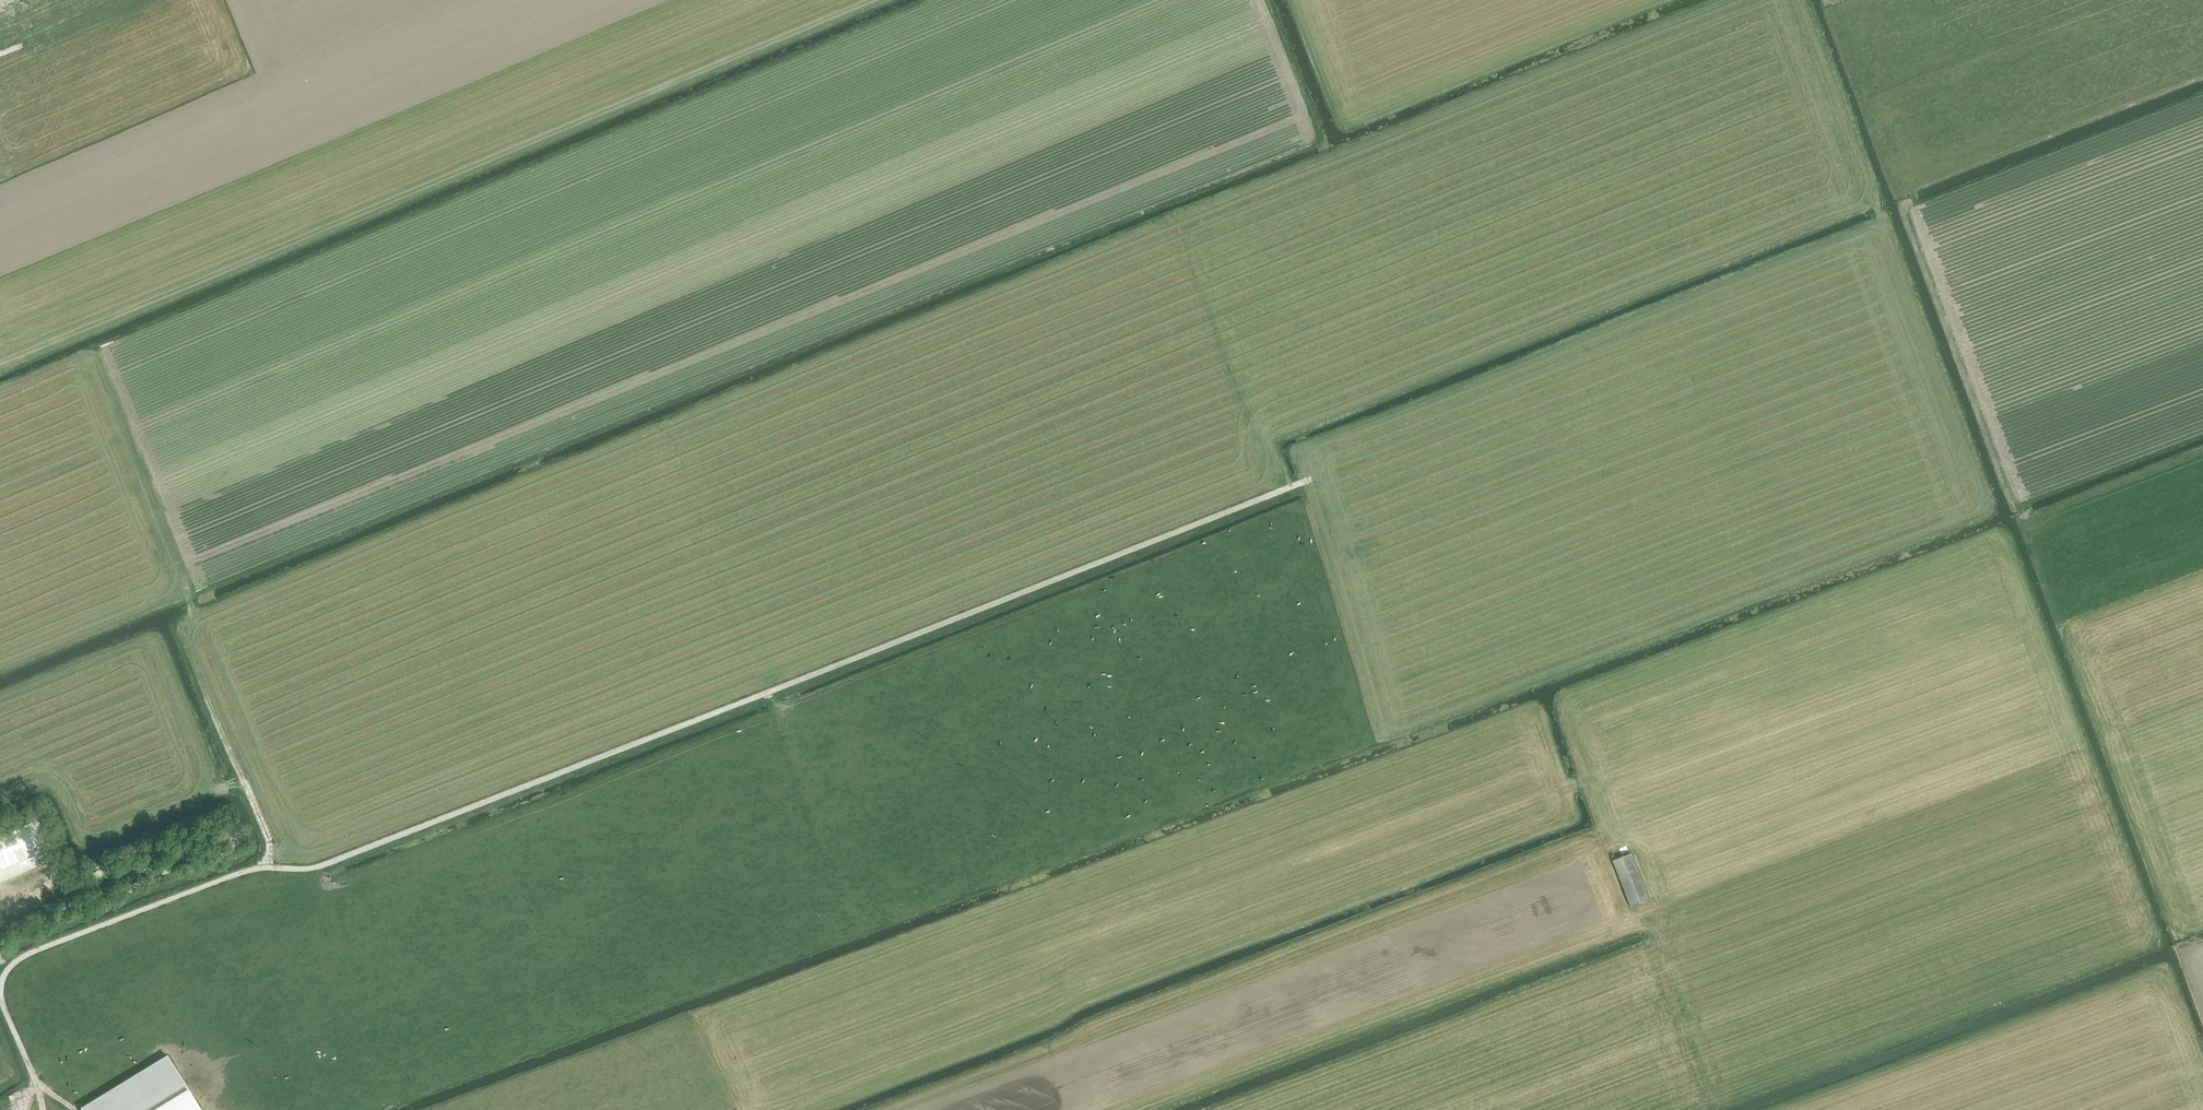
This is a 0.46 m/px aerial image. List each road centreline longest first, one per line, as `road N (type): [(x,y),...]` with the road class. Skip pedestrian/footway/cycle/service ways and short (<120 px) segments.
road 1 (track): [(2195,1053),(2042,1109)]

